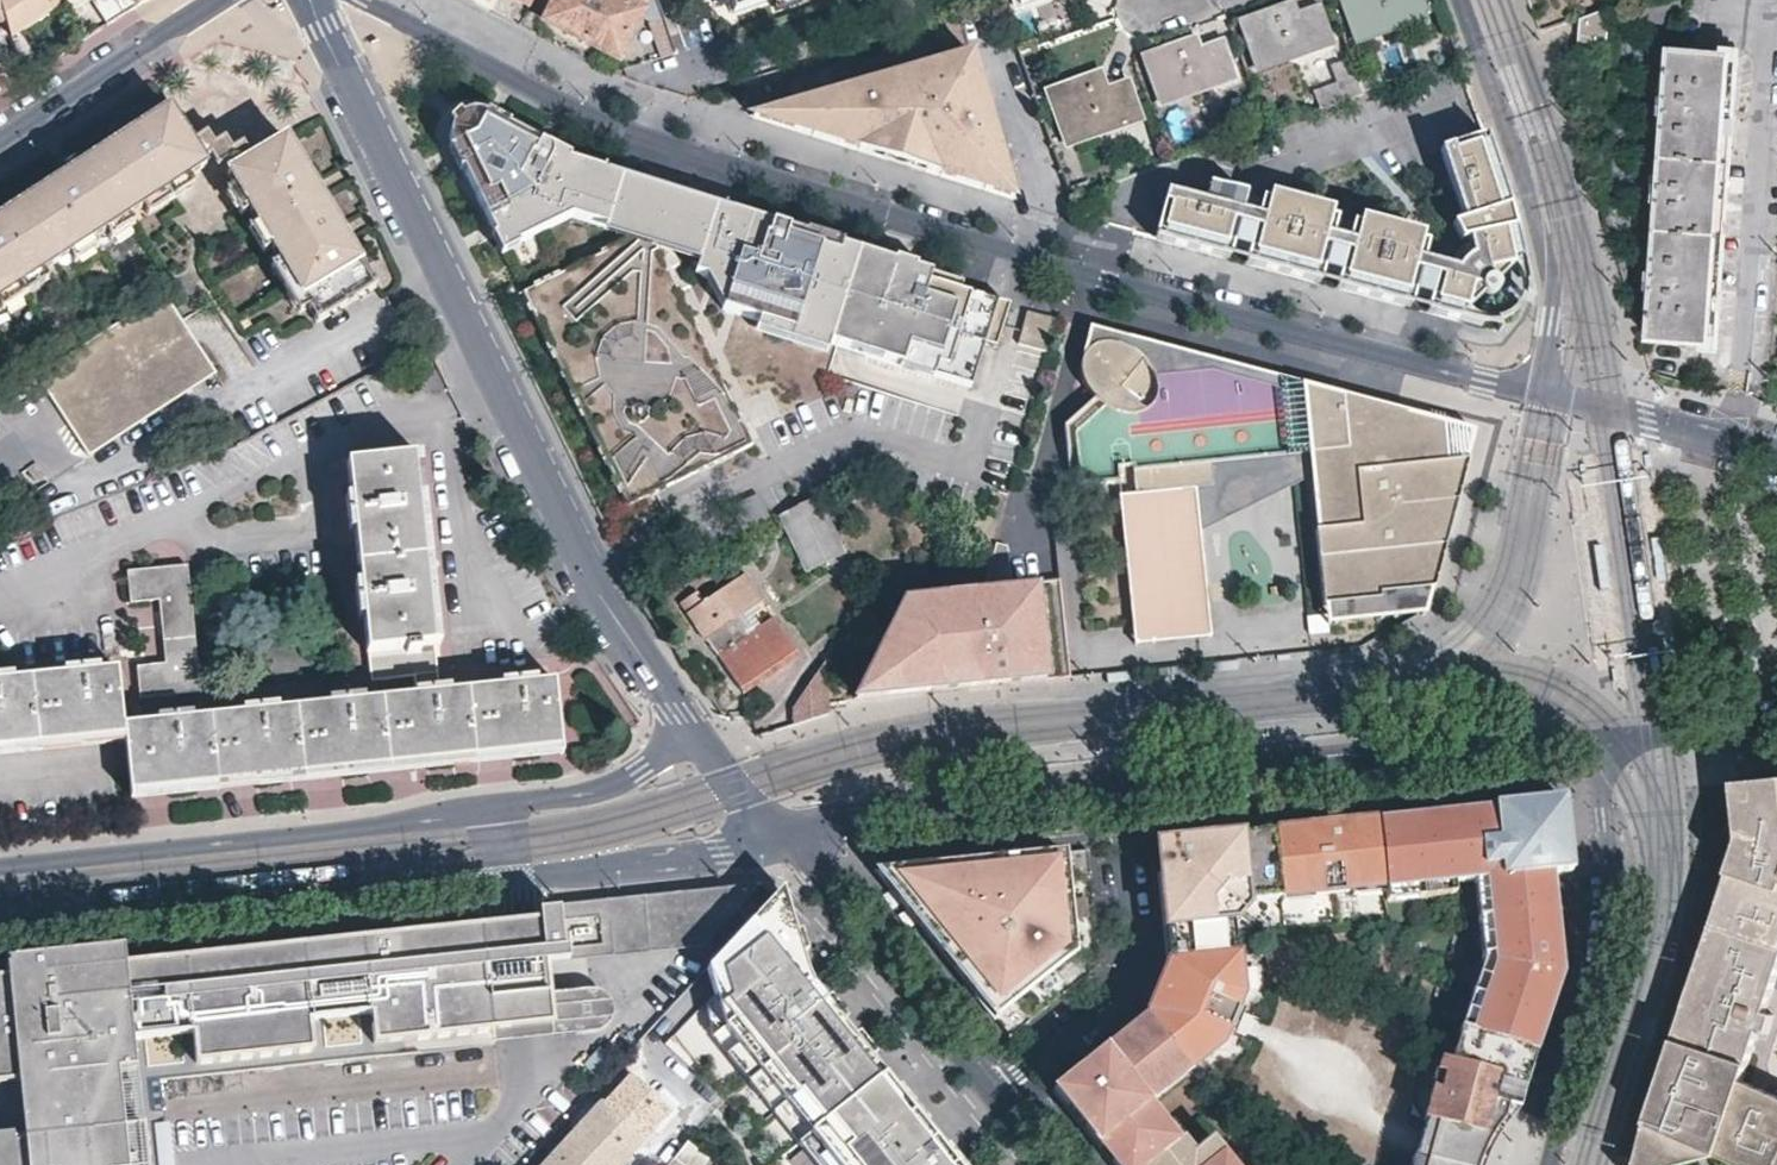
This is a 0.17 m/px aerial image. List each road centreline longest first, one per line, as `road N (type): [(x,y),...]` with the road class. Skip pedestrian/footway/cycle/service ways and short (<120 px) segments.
road 1 (tertiary): [(1544,394),(1216,315),(714,167),(578,110),(372,0)]
road 2 (tertiary): [(320,0),(522,427),(605,589),(690,729)]
road 3 (secondary): [(0,936),(509,880),(786,837)]
road 4 (secondary): [(690,729),(611,788),(581,796),(0,867)]
road 5 (secondary): [(1115,787),(1595,743)]
road 6 (residential): [(1768,5),(1733,440)]
road 7 (residential): [(1539,1164),(1606,934),(1609,882),(1595,743)]
road 8 (tertiary): [(1459,0),(1521,169),(1547,270),(1544,394)]
road 9 (residential): [(1115,787),(1131,960),(1122,988),(988,1087)]
road 10 (secondary): [(786,837),(872,811),(1115,787)]
road 11 (tertiary): [(988,1087),(786,837)]
road 12 (residential): [(211,0),(0,135)]
road 13 (tertiary): [(1733,440),(1544,394)]
road 14 (secondary): [(1595,743),(1776,720)]
road 15 (secondary): [(786,837),(690,729)]

